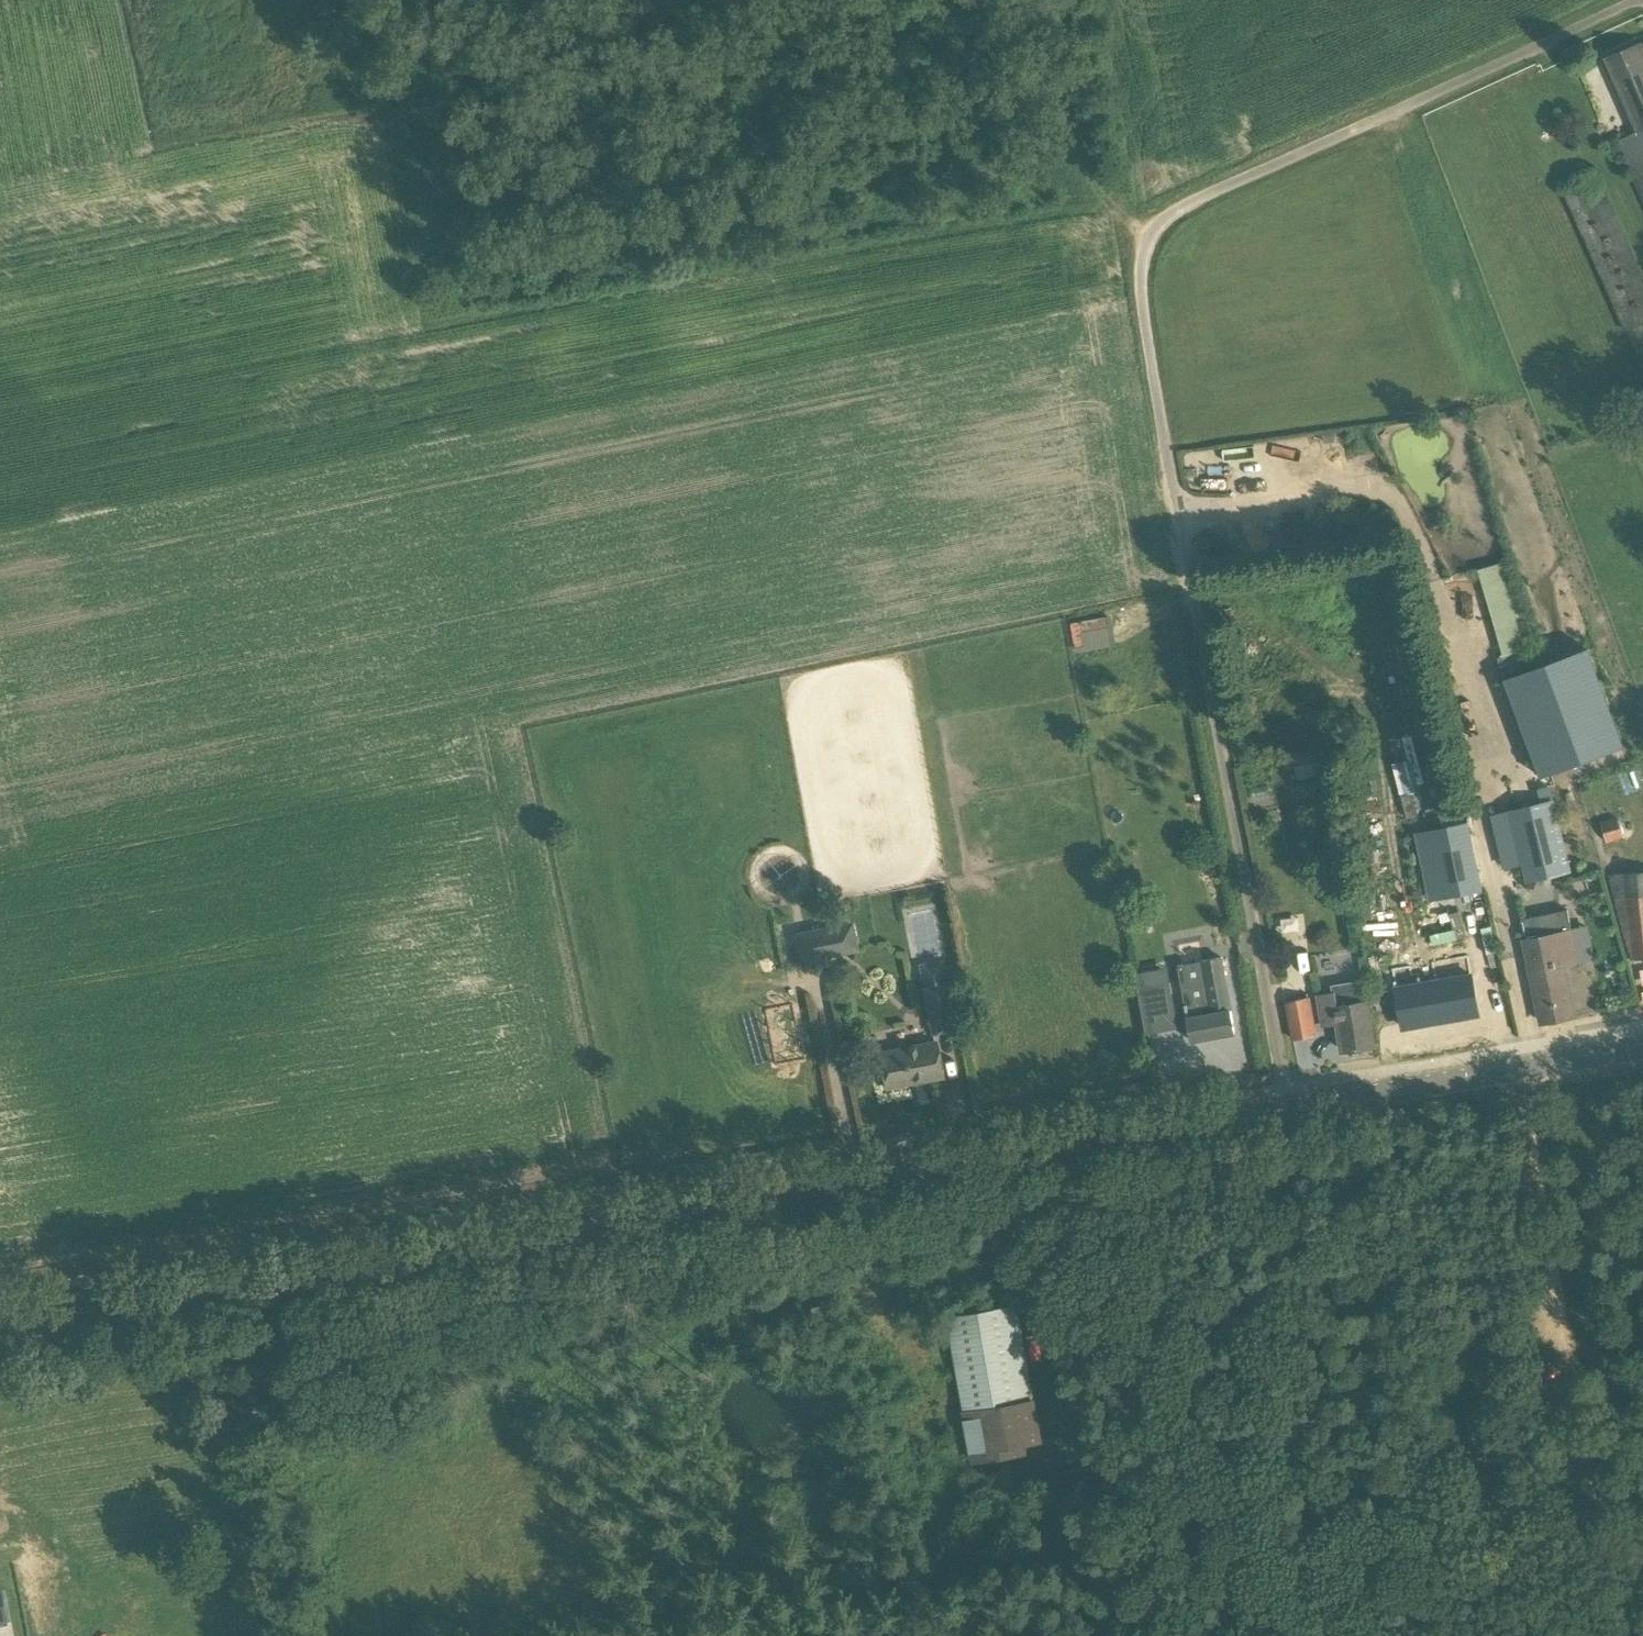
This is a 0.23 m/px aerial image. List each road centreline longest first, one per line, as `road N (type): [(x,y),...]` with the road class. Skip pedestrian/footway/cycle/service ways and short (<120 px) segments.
road 1 (tertiary): [(0,1333),(1290,1110)]
road 2 (unclassified): [(1290,1110),(1168,273),(1186,229),(1211,204),(1527,65)]
road 3 (tertiary): [(1290,1110),(1642,1050)]

